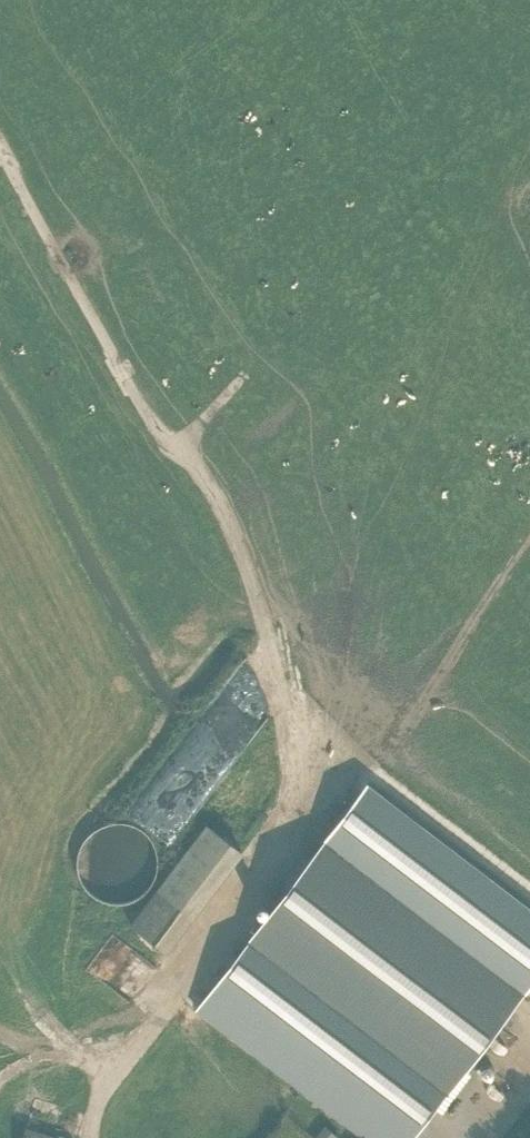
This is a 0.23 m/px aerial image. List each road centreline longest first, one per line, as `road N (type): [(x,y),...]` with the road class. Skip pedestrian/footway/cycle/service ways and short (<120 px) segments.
road 1 (track): [(91,1137),(106,1079),(303,825),(298,753),(251,558),(196,462),(169,444),(141,407),(0,153)]

